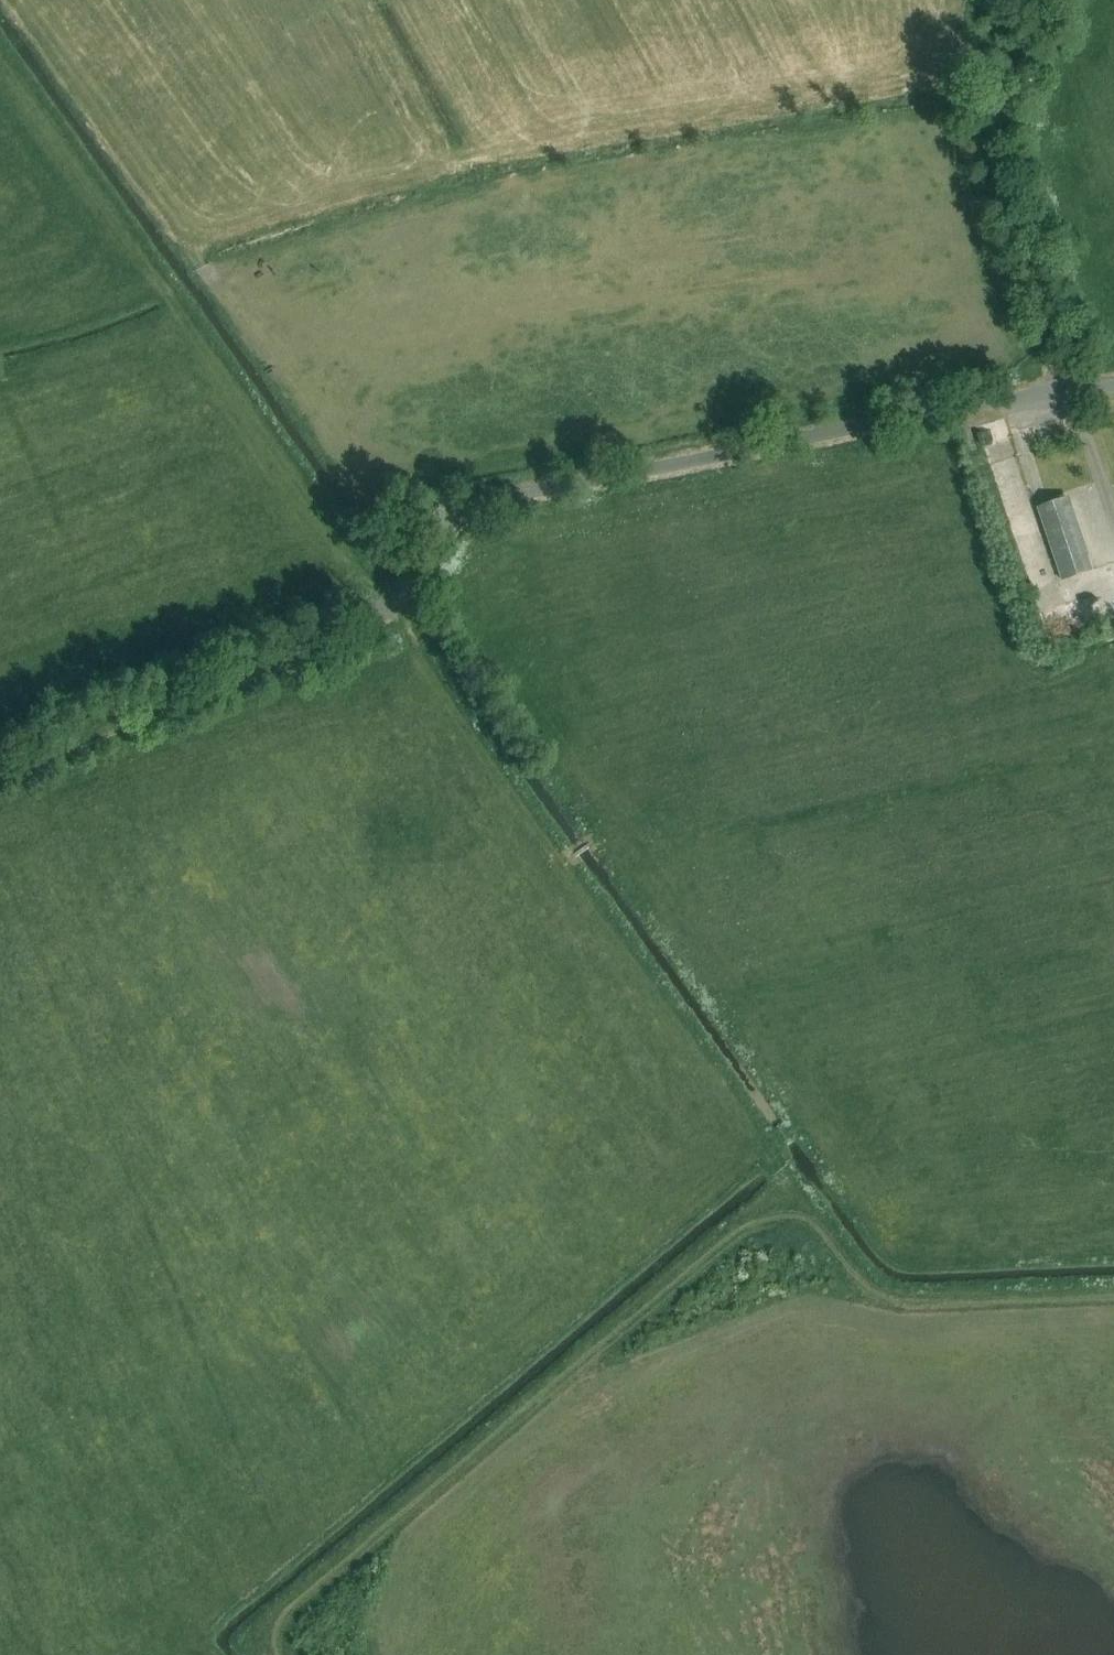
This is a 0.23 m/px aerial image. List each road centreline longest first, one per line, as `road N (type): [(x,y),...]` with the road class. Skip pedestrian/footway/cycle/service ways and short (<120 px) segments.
road 1 (unclassified): [(0,767),(356,629),(393,607),(449,527),(478,505),(1113,389)]

